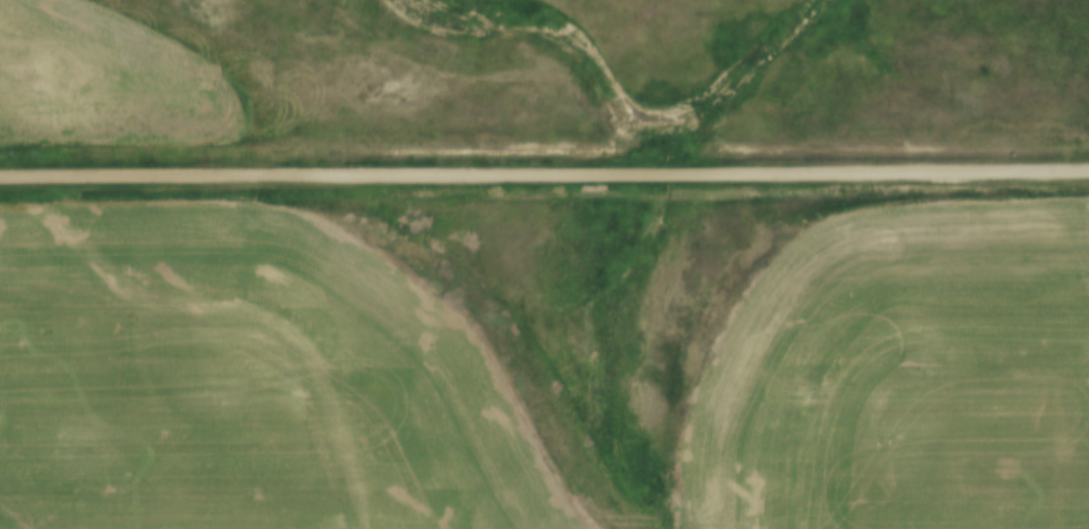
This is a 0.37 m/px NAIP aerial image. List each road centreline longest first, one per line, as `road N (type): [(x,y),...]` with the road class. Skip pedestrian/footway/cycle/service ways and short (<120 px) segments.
road 1 (track): [(1088,175),(0,179)]

